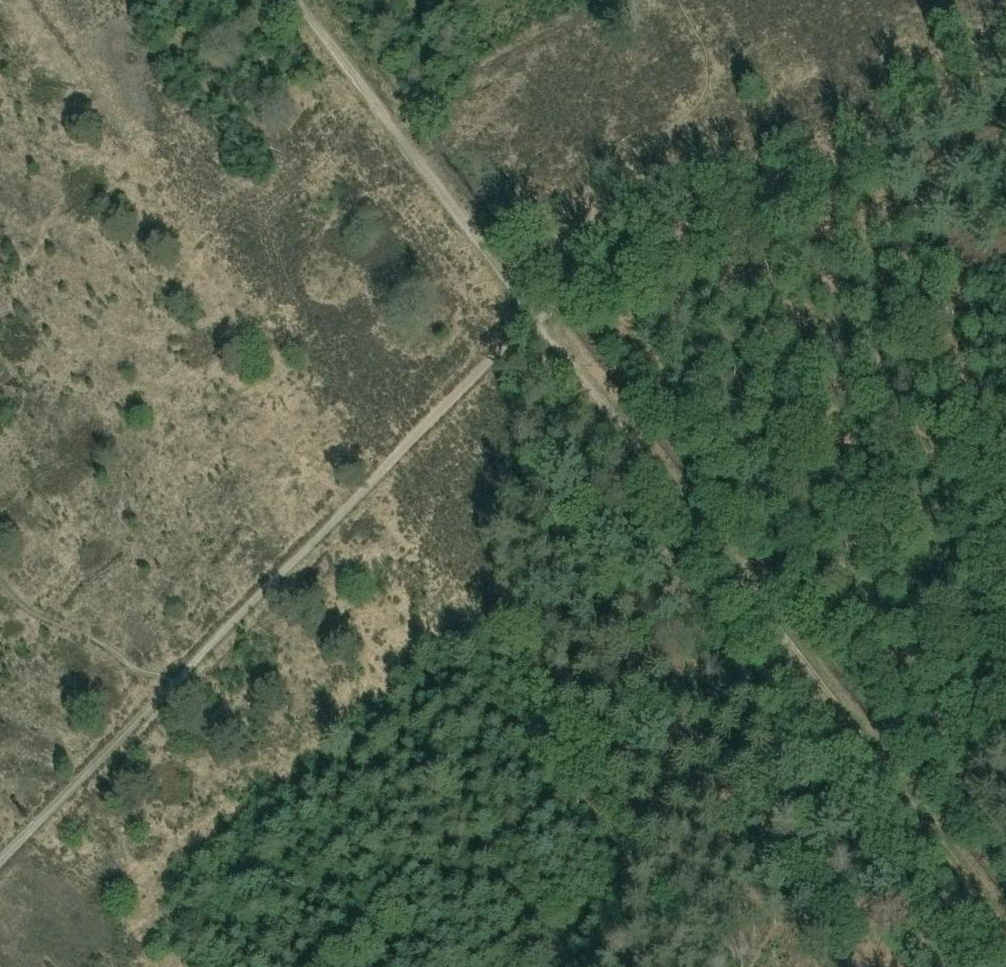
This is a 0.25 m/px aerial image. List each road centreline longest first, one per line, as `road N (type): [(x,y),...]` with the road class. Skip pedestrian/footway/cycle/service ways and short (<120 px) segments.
road 1 (track): [(539,317),(165,687)]
road 2 (track): [(1005,69),(619,273)]
road 3 (track): [(296,0),(539,317)]
road 4 (track): [(760,609),(539,317)]
road 5 (track): [(907,803),(760,609)]
road 6 (track): [(165,687),(0,859)]
road 7 (track): [(1005,934),(907,803)]

